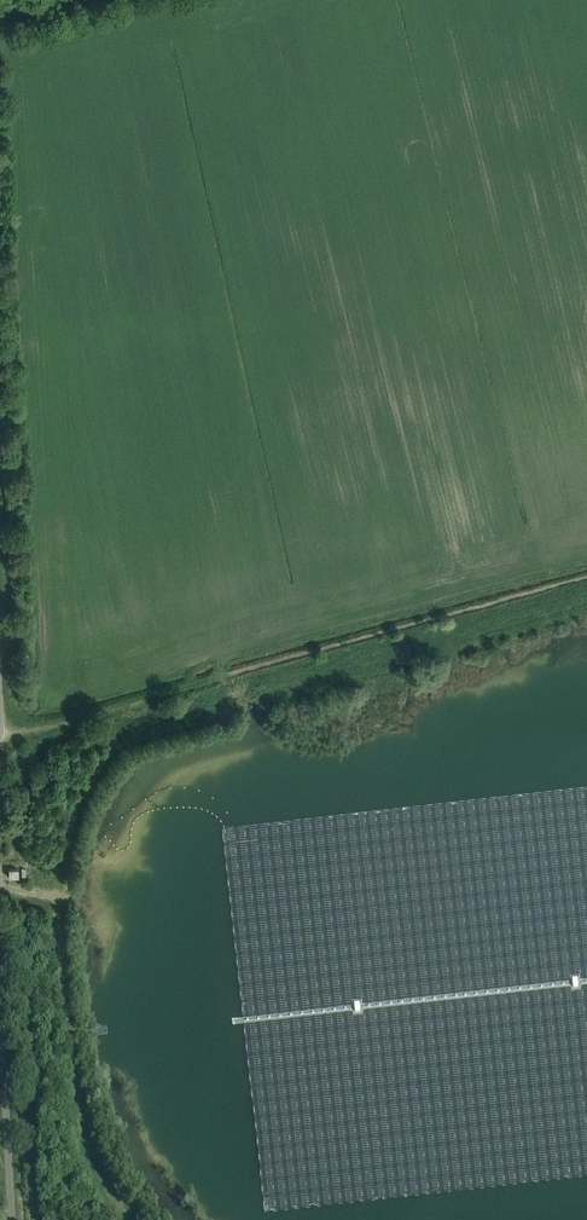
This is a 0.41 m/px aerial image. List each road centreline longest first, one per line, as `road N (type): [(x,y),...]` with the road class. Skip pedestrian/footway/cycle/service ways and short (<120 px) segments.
road 1 (unclassified): [(12,1219),(0,989)]

